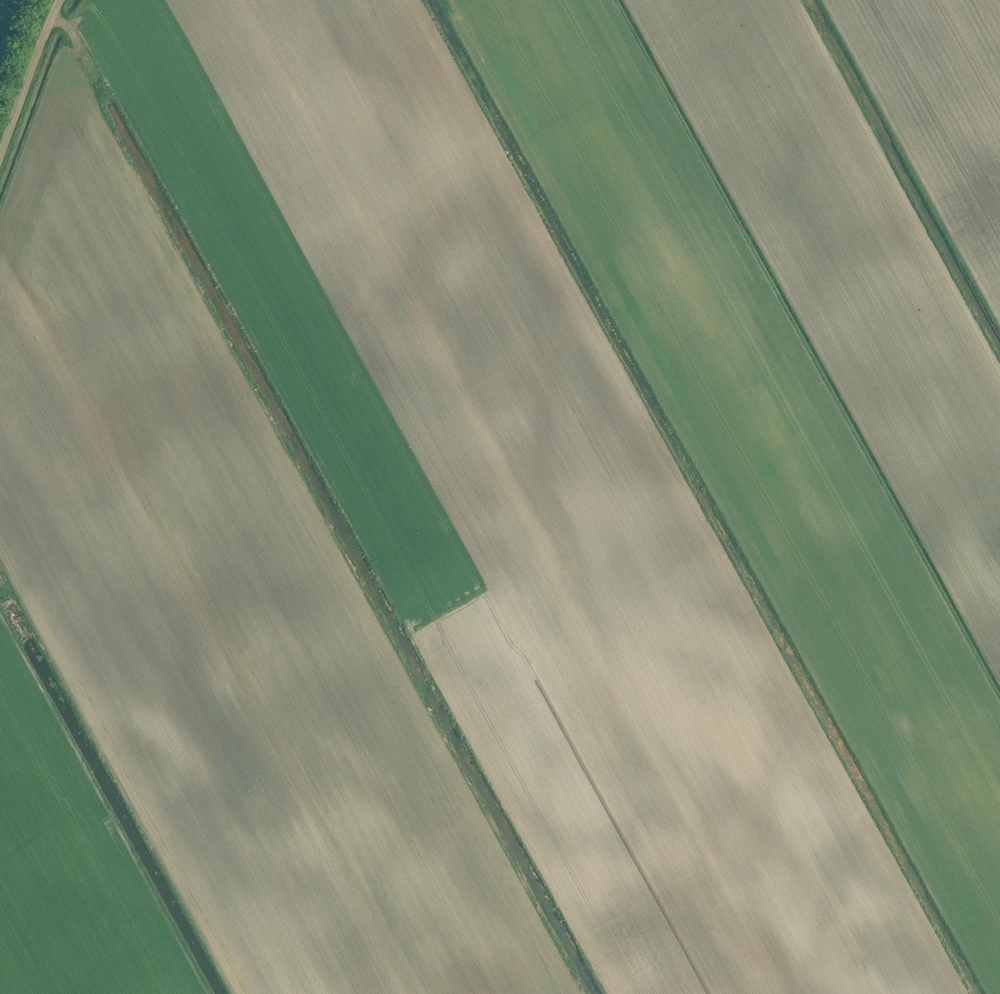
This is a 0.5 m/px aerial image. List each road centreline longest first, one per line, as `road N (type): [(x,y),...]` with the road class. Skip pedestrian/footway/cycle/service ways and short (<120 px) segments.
road 1 (unclassified): [(0,158),(60,0)]

